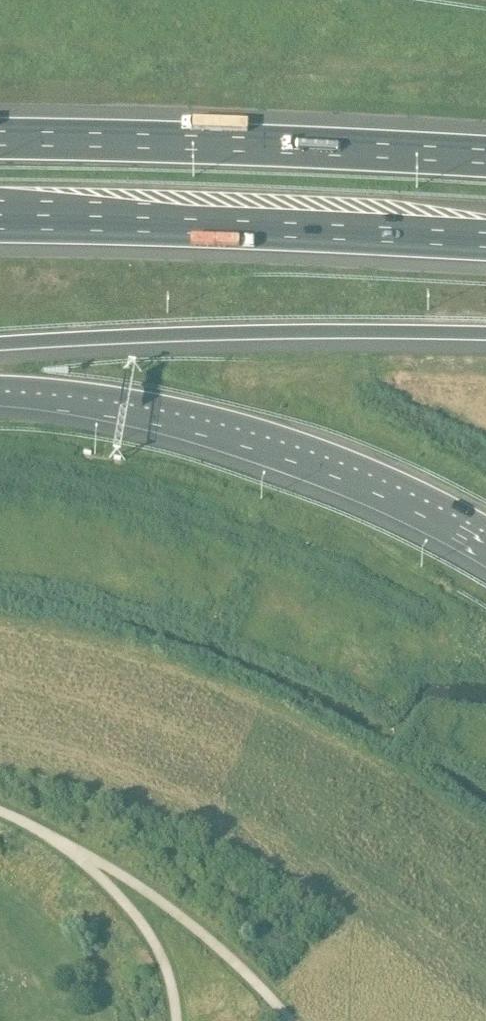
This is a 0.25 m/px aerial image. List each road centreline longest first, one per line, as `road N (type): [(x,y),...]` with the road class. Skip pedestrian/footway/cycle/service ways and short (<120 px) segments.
road 1 (motorway): [(0,393),(148,407),(224,425),(345,465),(485,535)]
road 2 (motorway): [(0,346),(365,329),(485,336)]
road 3 (motorway): [(0,222),(485,241)]
road 4 (motorway): [(485,158),(0,140)]

